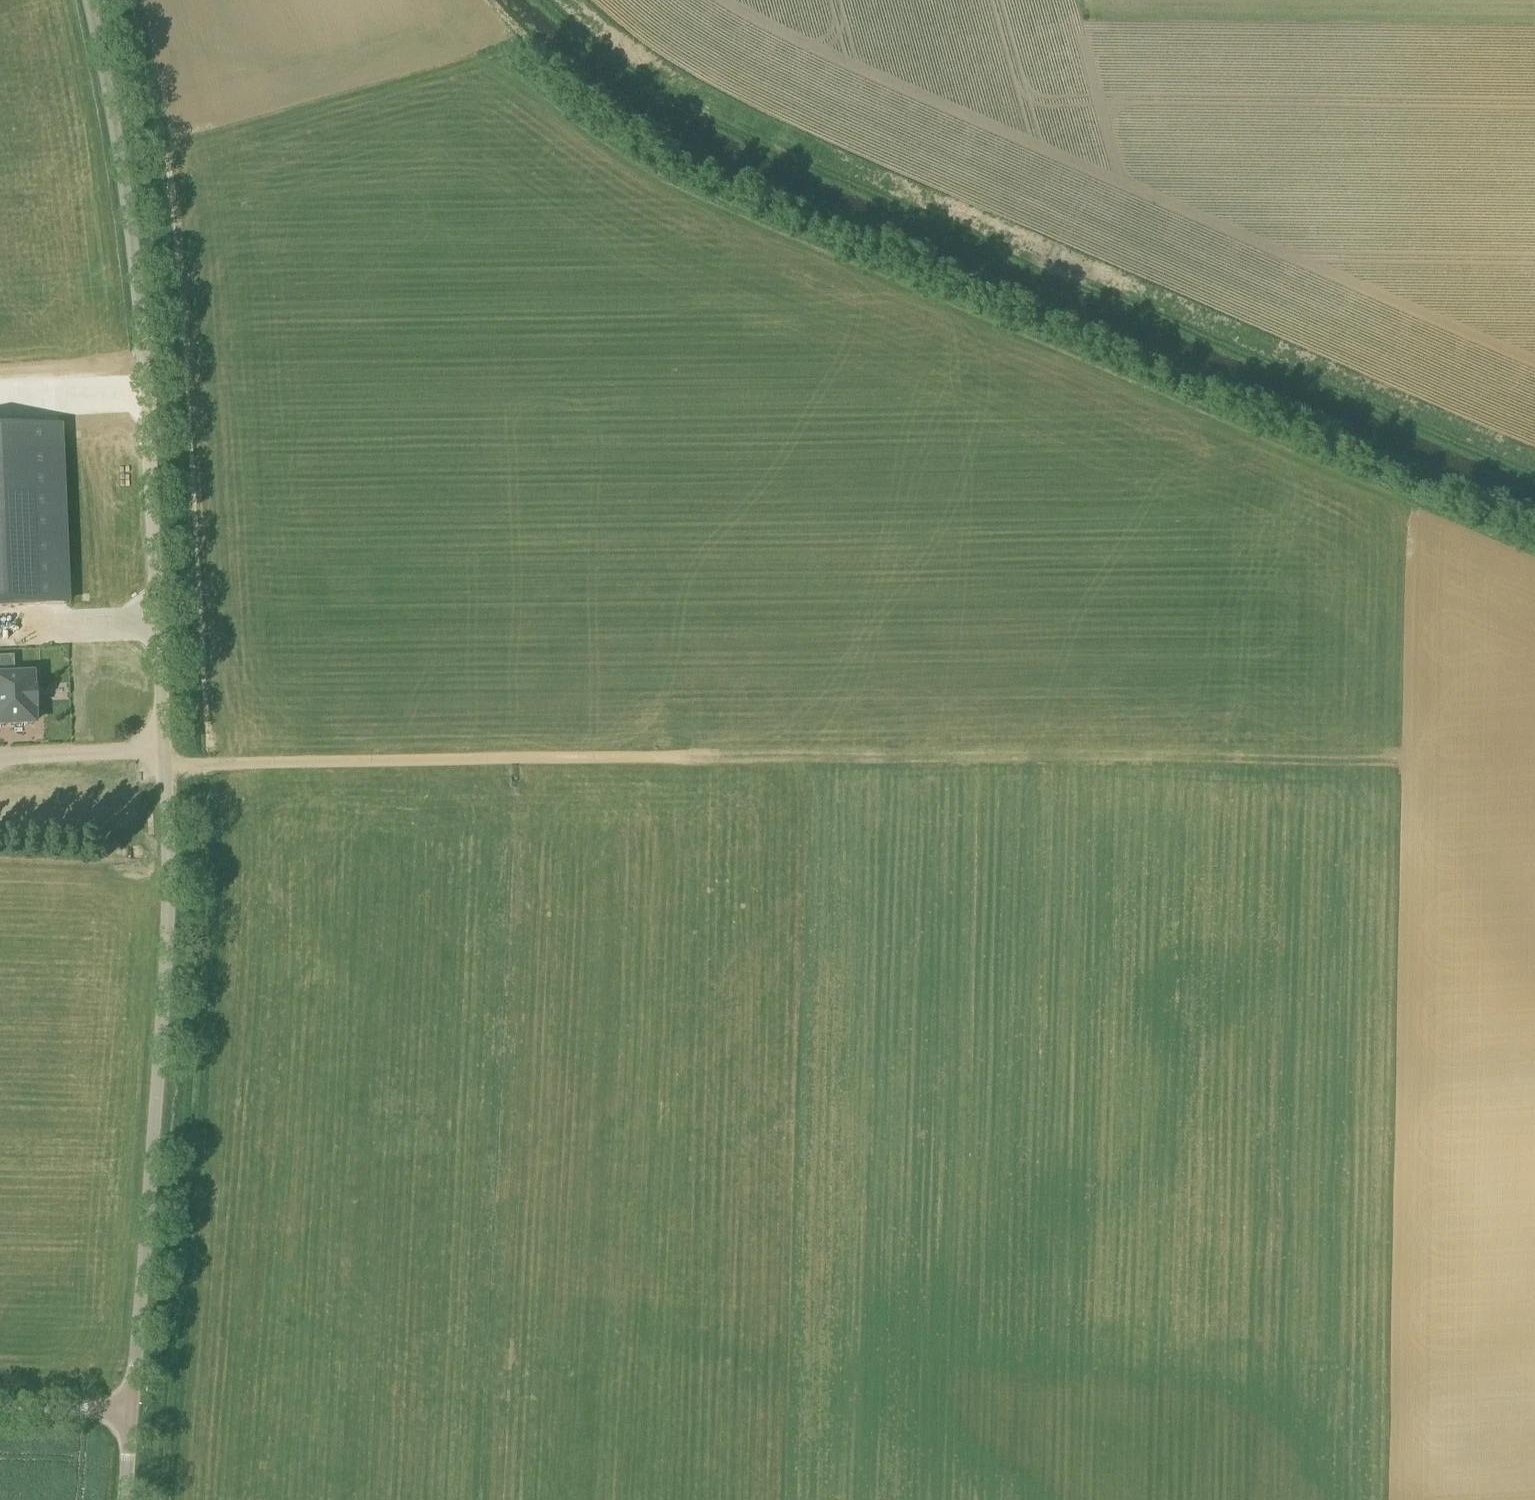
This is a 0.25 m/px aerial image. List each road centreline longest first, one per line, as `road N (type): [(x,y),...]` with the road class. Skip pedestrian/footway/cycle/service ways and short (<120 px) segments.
road 1 (unclassified): [(146,1412),(183,984),(146,197),(110,0)]
road 2 (unclassified): [(0,1408),(146,1412)]

